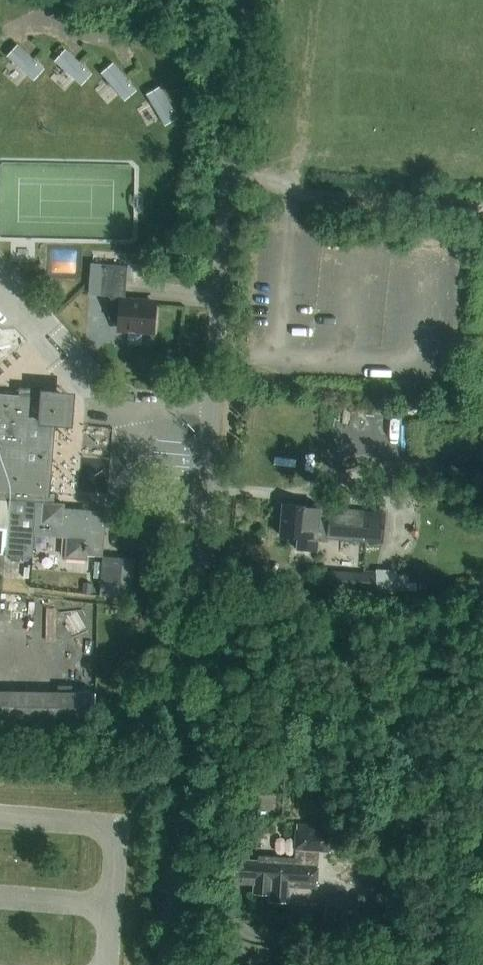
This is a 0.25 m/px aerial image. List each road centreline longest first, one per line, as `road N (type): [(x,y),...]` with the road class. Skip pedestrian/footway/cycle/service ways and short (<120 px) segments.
road 1 (unclassified): [(247,0),(164,964)]
road 2 (track): [(119,43),(14,28),(0,35)]

